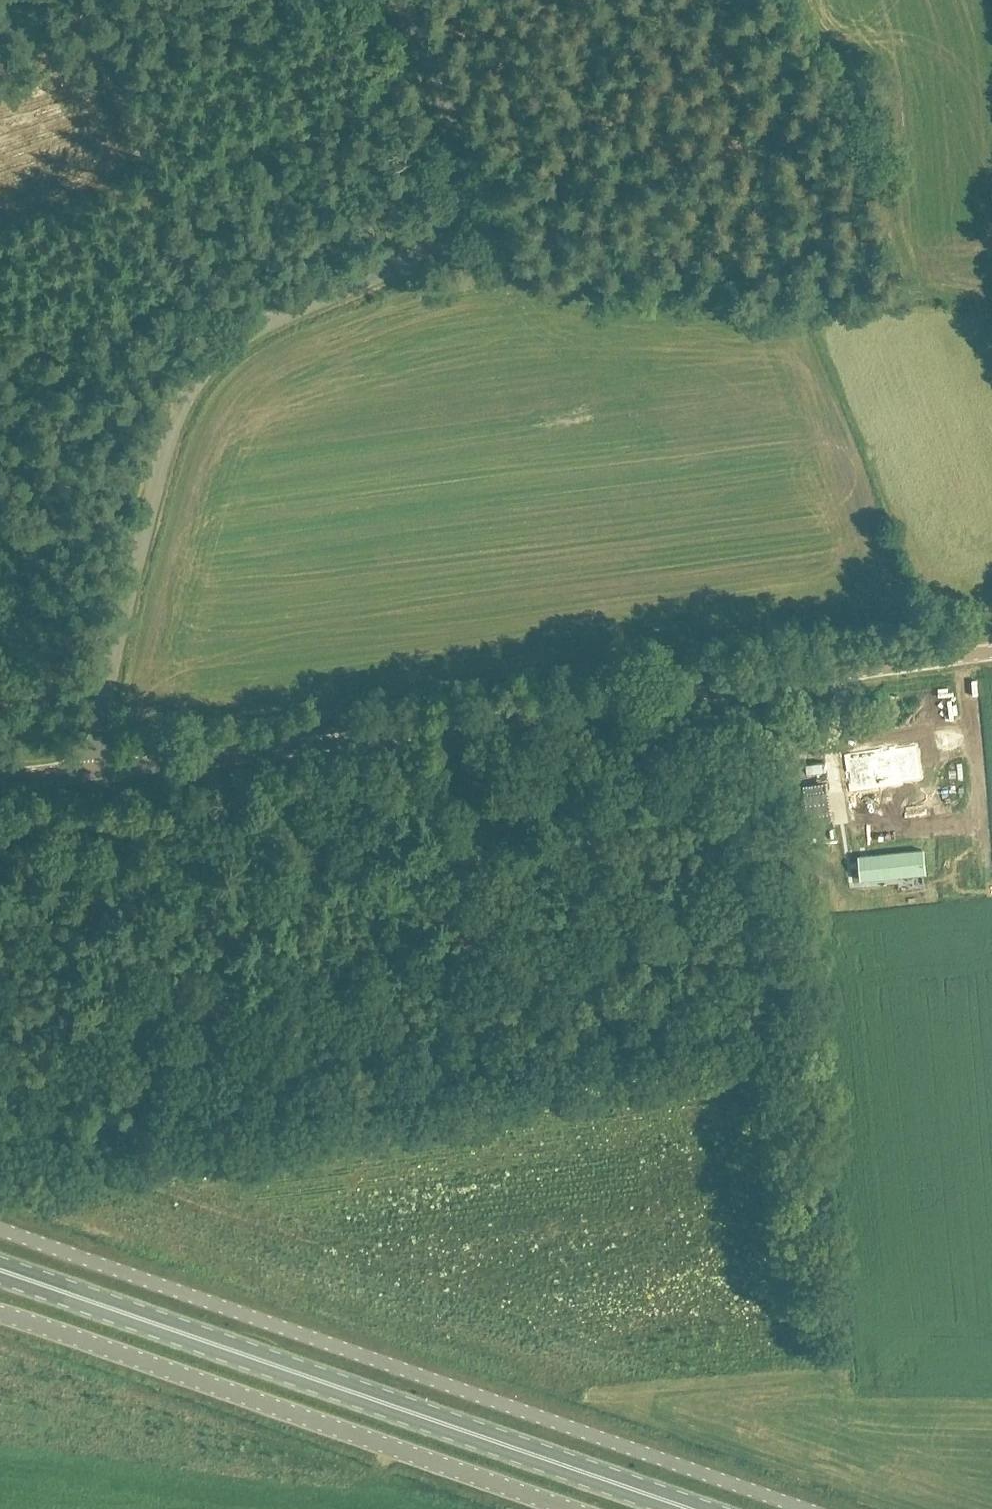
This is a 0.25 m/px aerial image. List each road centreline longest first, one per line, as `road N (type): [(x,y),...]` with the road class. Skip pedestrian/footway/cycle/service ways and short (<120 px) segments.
road 1 (unclassified): [(91,773),(141,533),(193,382),(245,336),(421,248),(452,203),(455,136),(398,0)]
road 2 (unclassified): [(91,773),(991,652)]
road 3 (unclassified): [(799,1508),(0,1230)]
road 4 (unclassified): [(573,1508),(0,1312)]
road 5 (primary): [(251,1357),(688,1508)]
road 6 (primary): [(251,1357),(0,1263)]
road 7 (primary): [(0,1278),(251,1357)]

